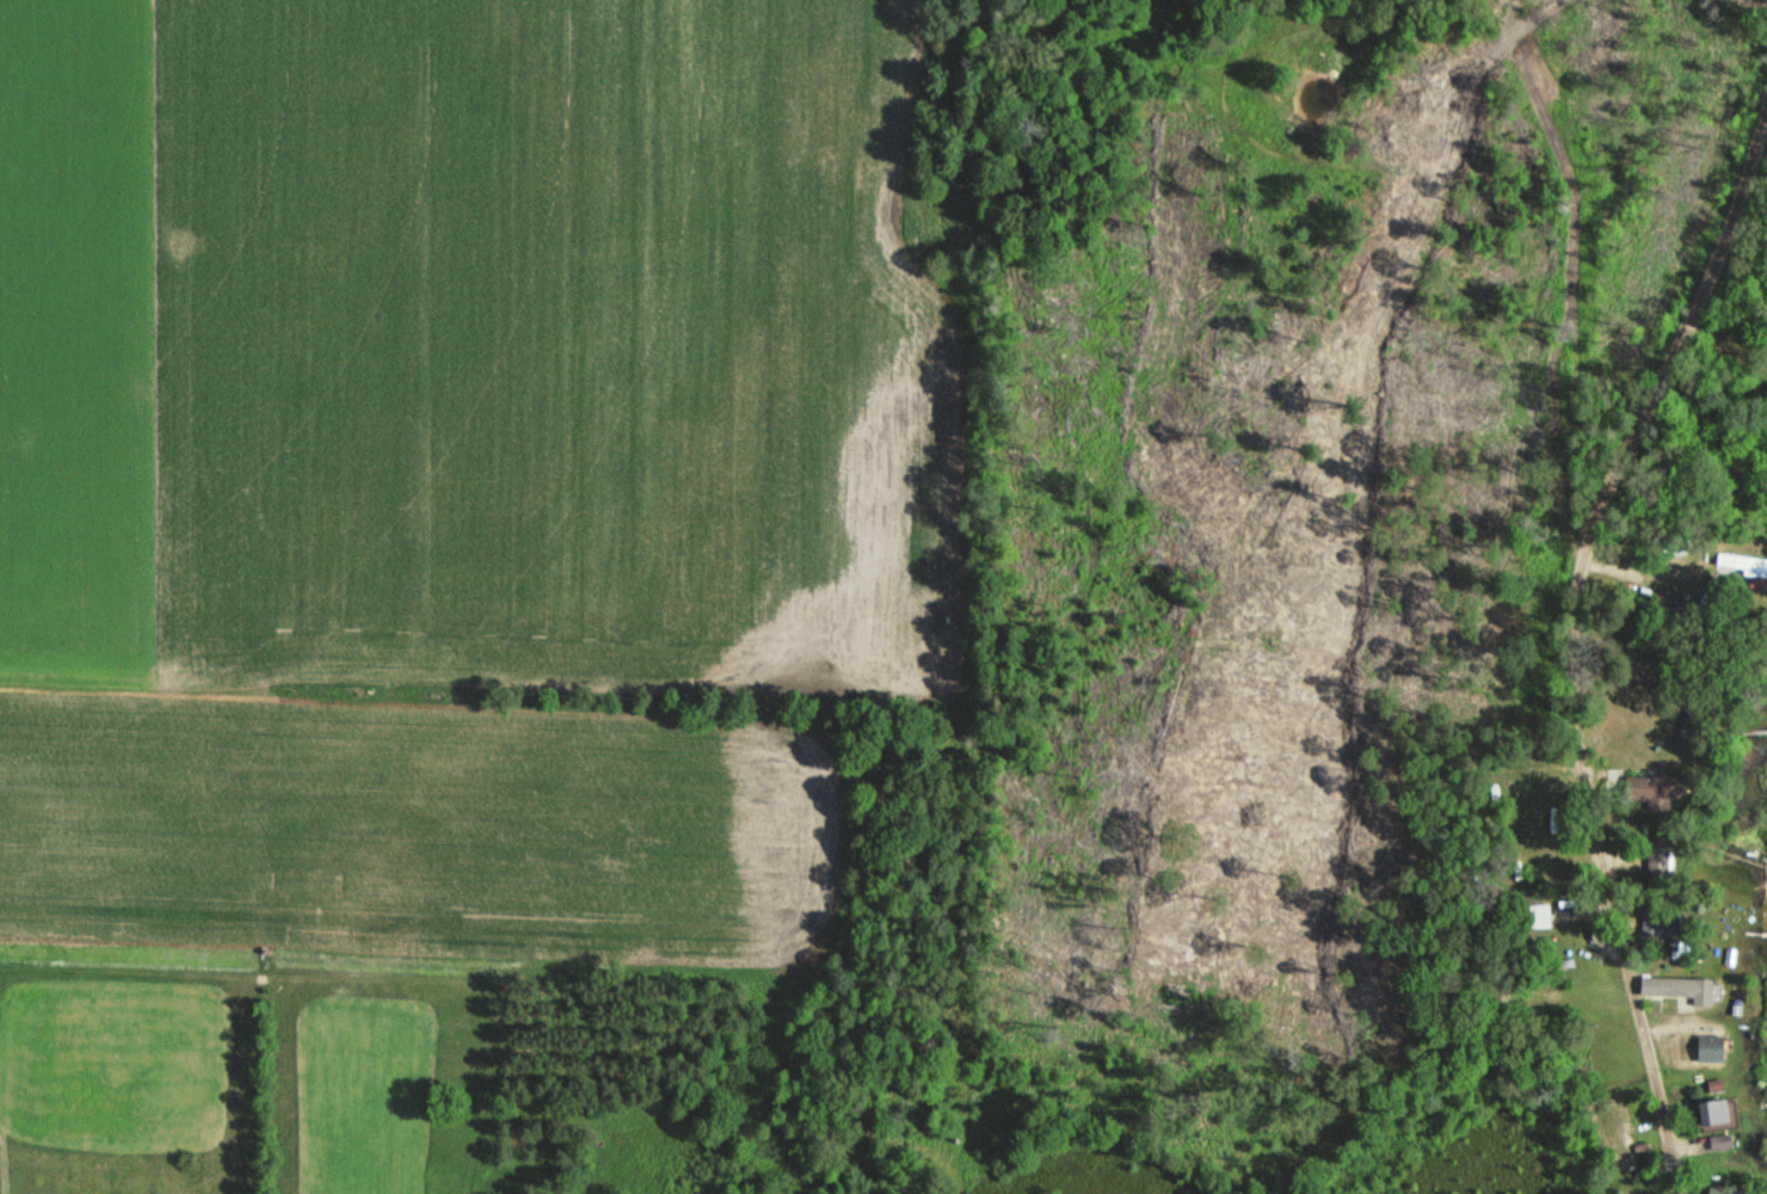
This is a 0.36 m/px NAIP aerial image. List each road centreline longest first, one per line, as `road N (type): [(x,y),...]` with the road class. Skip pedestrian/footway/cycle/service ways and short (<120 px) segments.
road 1 (residential): [(1766,107),(1740,219),(1586,546),(1568,652),(1599,858),(1667,1130),(1675,1193)]

